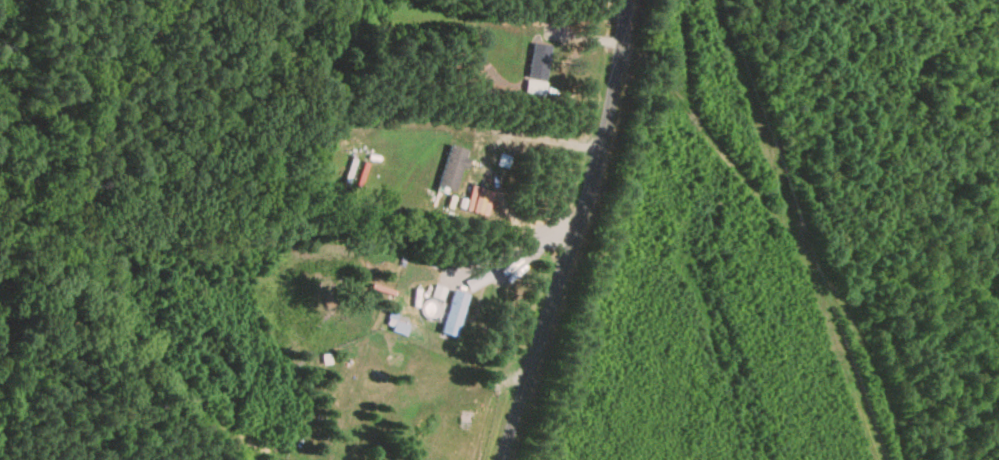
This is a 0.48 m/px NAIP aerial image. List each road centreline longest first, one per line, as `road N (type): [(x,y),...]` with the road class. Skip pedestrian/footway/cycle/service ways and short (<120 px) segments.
road 1 (residential): [(626,0),(607,125),(503,459)]

